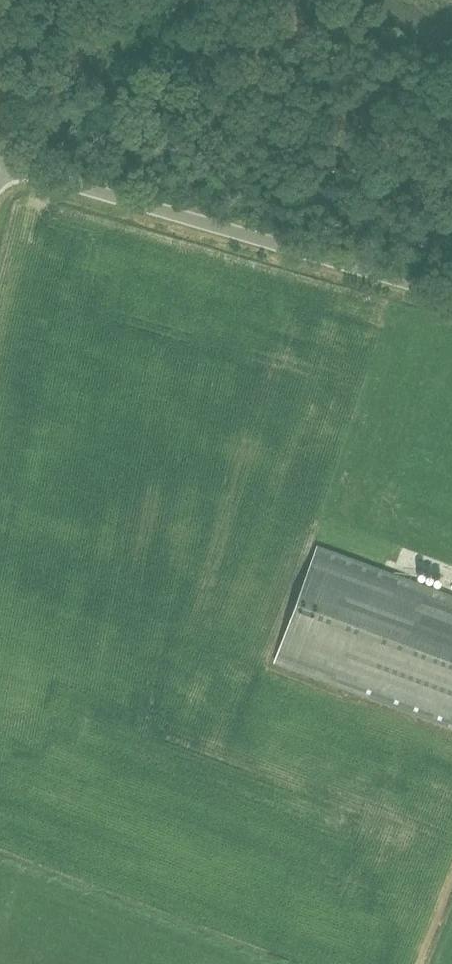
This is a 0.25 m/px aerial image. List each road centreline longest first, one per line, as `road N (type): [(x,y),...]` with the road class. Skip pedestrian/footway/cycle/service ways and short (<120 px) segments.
road 1 (unclassified): [(451,299),(0,169)]

